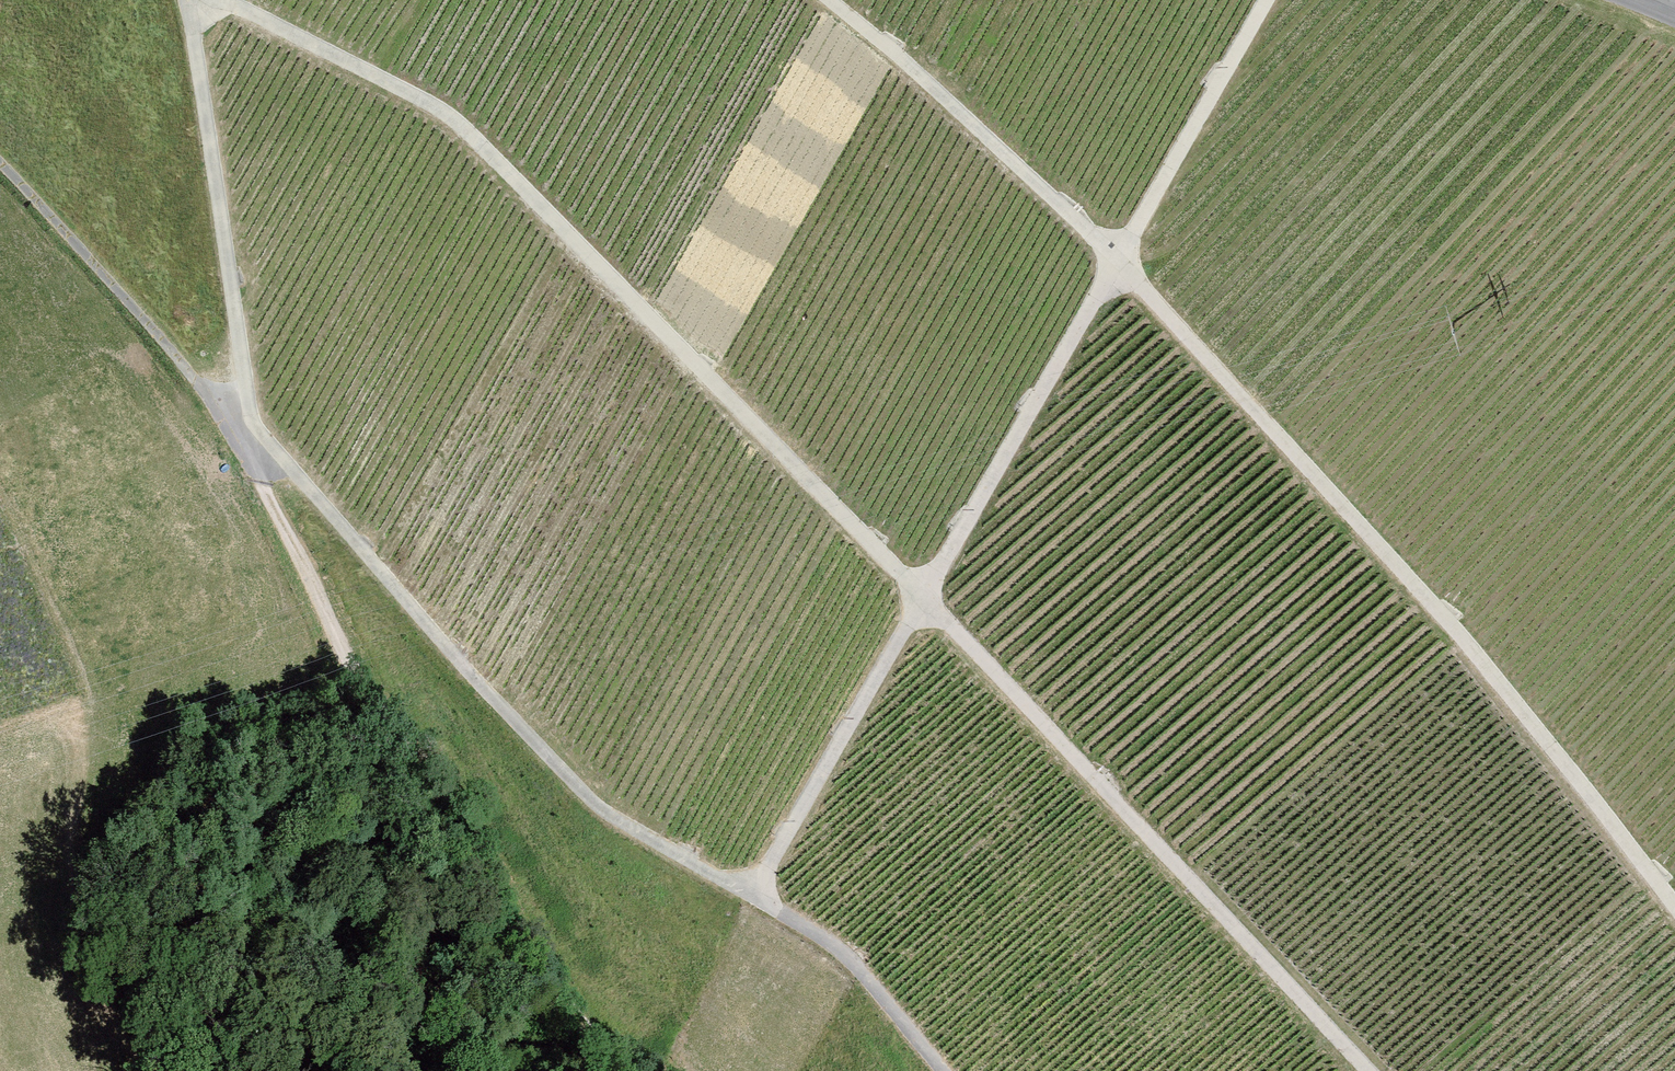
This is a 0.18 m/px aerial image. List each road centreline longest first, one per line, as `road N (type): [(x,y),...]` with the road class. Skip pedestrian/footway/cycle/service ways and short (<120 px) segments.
road 1 (track): [(222,0),(441,110),(510,169),(1374,1070)]
road 2 (track): [(944,1070),(845,949),(598,809),(0,159)]
road 3 (track): [(832,0),(1116,261),(1480,660),(1674,904)]
road 4 (track): [(193,0),(248,424),(264,484),(410,819),(547,972),(618,1070)]
road 5 (track): [(1264,0),(751,889)]

